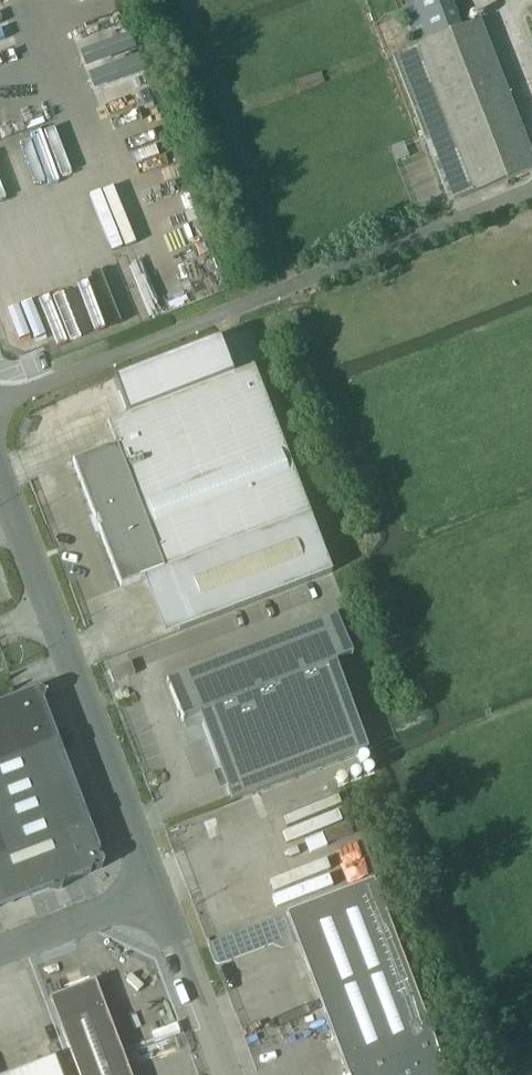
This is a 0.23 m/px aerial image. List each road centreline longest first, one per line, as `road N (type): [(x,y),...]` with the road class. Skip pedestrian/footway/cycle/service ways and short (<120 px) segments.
road 1 (unclassified): [(160,890),(0,473)]
road 2 (unclassified): [(0,401),(301,286)]
road 3 (unclassified): [(231,1074),(160,890)]
road 4 (unclassified): [(0,951),(160,890)]

